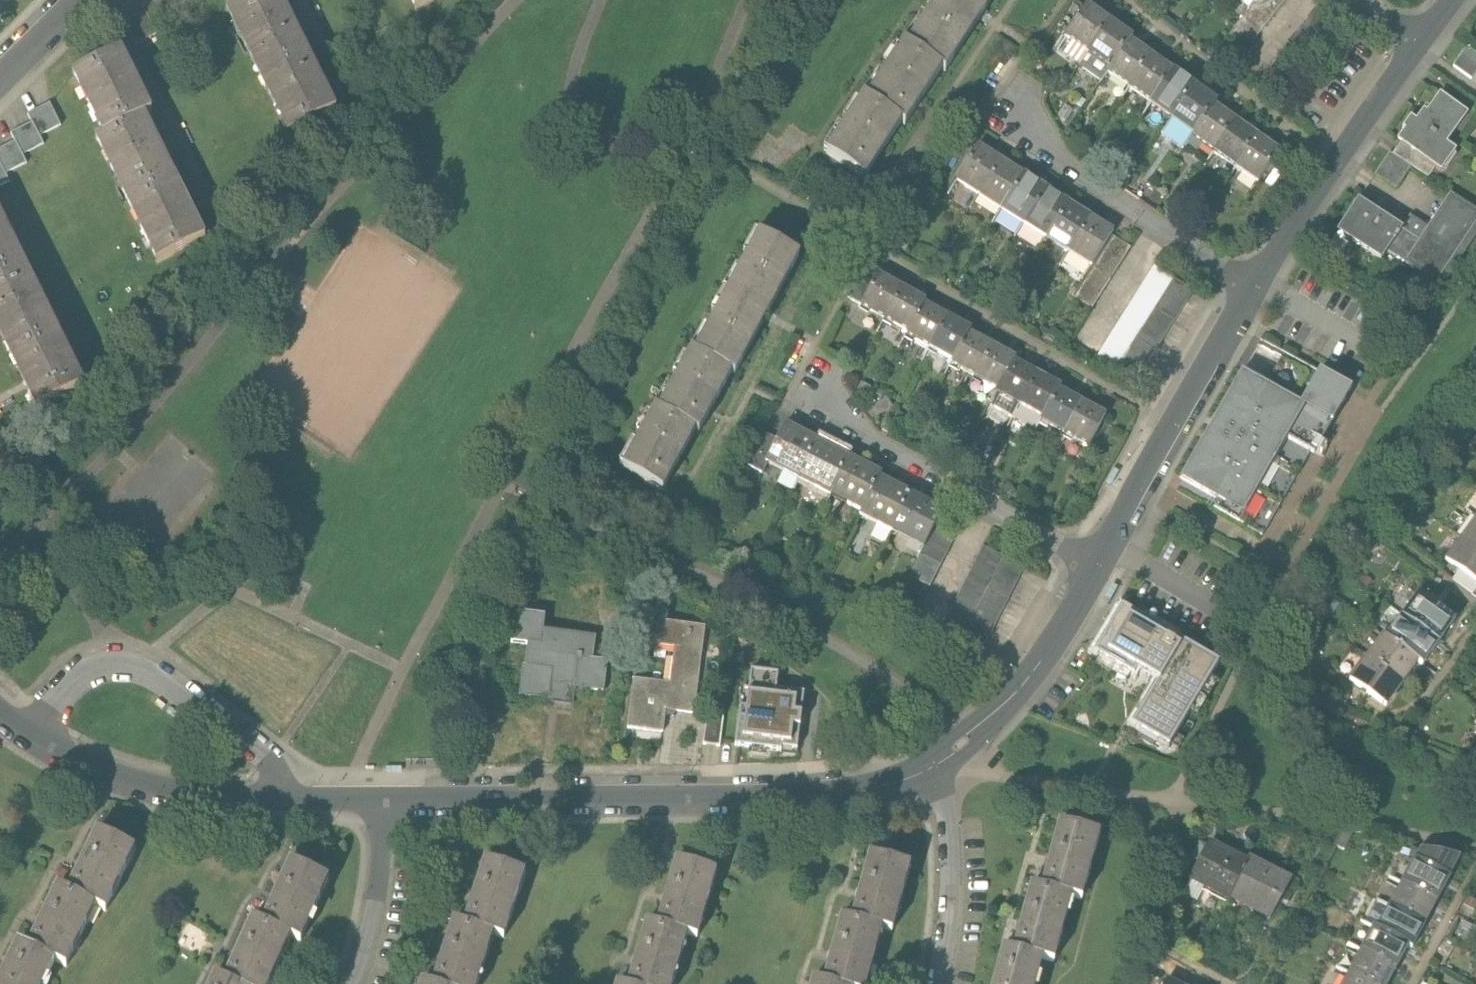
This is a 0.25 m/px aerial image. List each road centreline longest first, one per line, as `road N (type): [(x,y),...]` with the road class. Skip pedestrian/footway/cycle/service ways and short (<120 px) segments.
road 1 (residential): [(928,771),(820,793),(386,798)]
road 2 (residential): [(33,732),(79,679),(119,661),(146,664),(255,743),(293,799)]
road 3 (residential): [(1256,285),(1101,567)]
road 4 (residential): [(1101,567),(823,412)]
road 5 (residential): [(1256,285),(1058,158),(1030,103)]
road 6 (residential): [(1421,39),(1256,285)]
road 7 (residential): [(293,799),(175,789),(114,773),(33,732)]
road 8 (residential): [(1101,567),(1036,673),(928,771)]
road 9 (residential): [(928,771),(949,819),(952,859),(937,983)]
road 10 (residential): [(386,798),(368,936),(350,983)]

